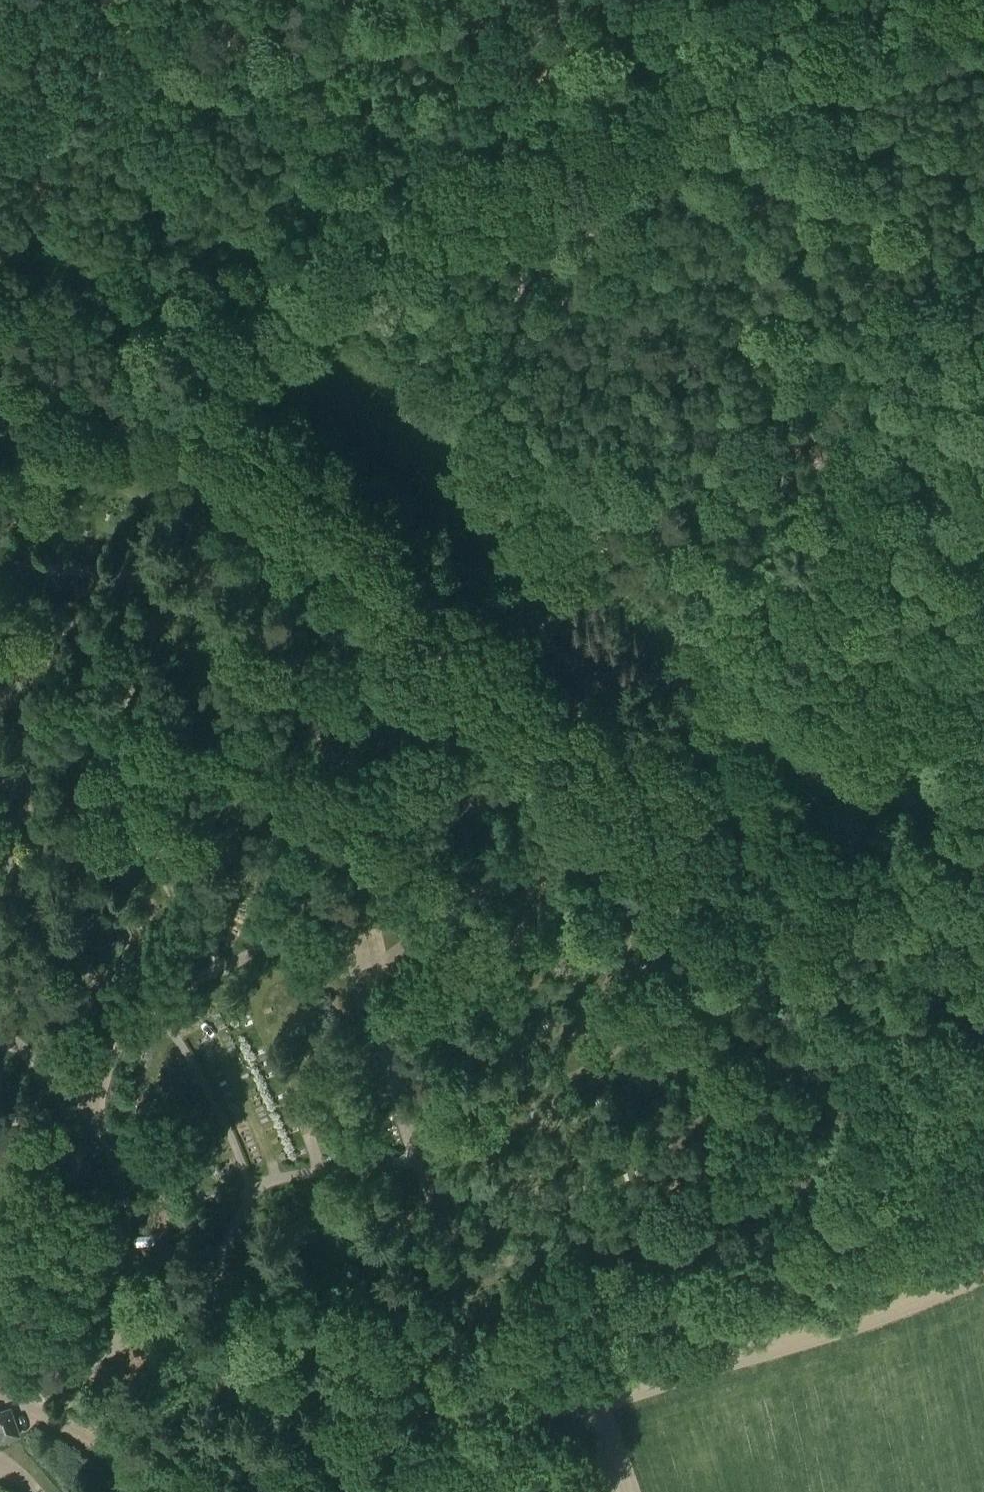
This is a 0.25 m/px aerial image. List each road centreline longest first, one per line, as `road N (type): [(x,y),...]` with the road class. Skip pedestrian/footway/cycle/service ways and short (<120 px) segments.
road 1 (track): [(479,1439),(470,1377),(490,1354),(598,1304),(861,1211),(931,1142),(983,1043)]
road 2 (unclassified): [(211,1491),(398,1424),(425,1423),(479,1439),(543,1491)]

